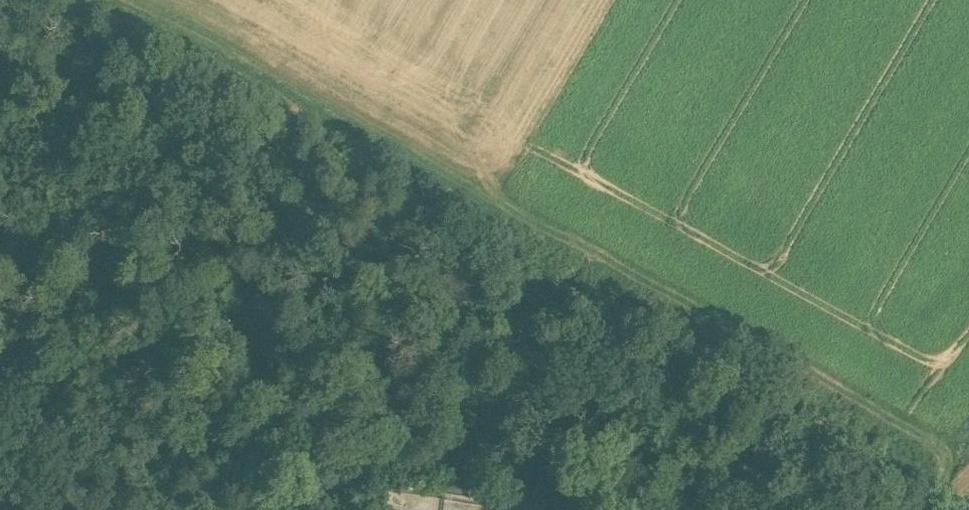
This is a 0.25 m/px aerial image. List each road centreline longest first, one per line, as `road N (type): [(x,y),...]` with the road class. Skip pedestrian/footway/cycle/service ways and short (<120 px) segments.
road 1 (track): [(17,362),(61,391),(175,427),(739,509)]

